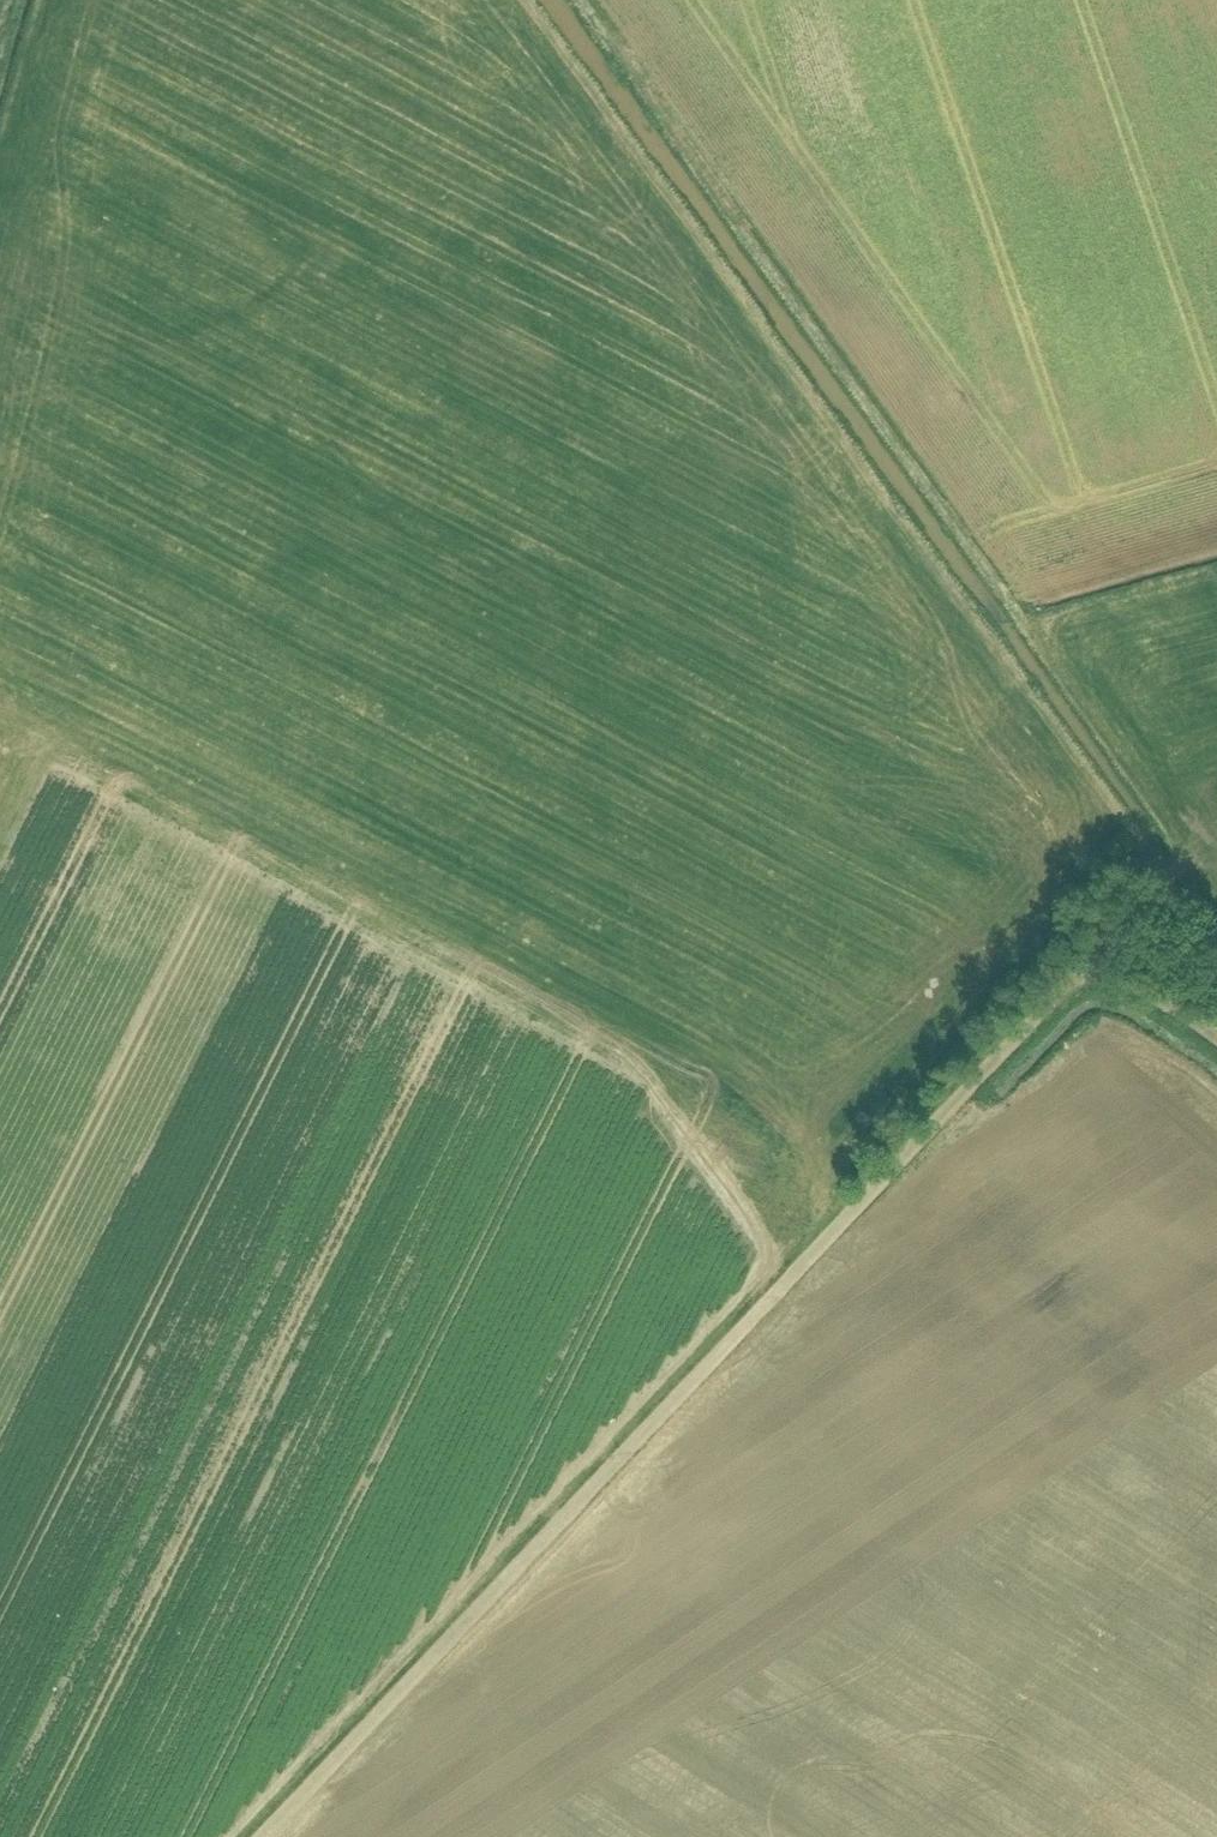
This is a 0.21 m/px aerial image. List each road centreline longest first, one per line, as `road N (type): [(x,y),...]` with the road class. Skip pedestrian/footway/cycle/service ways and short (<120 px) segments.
road 1 (track): [(260,1836),(1190,851)]
road 2 (track): [(1081,969),(1154,991),(1216,1042)]

